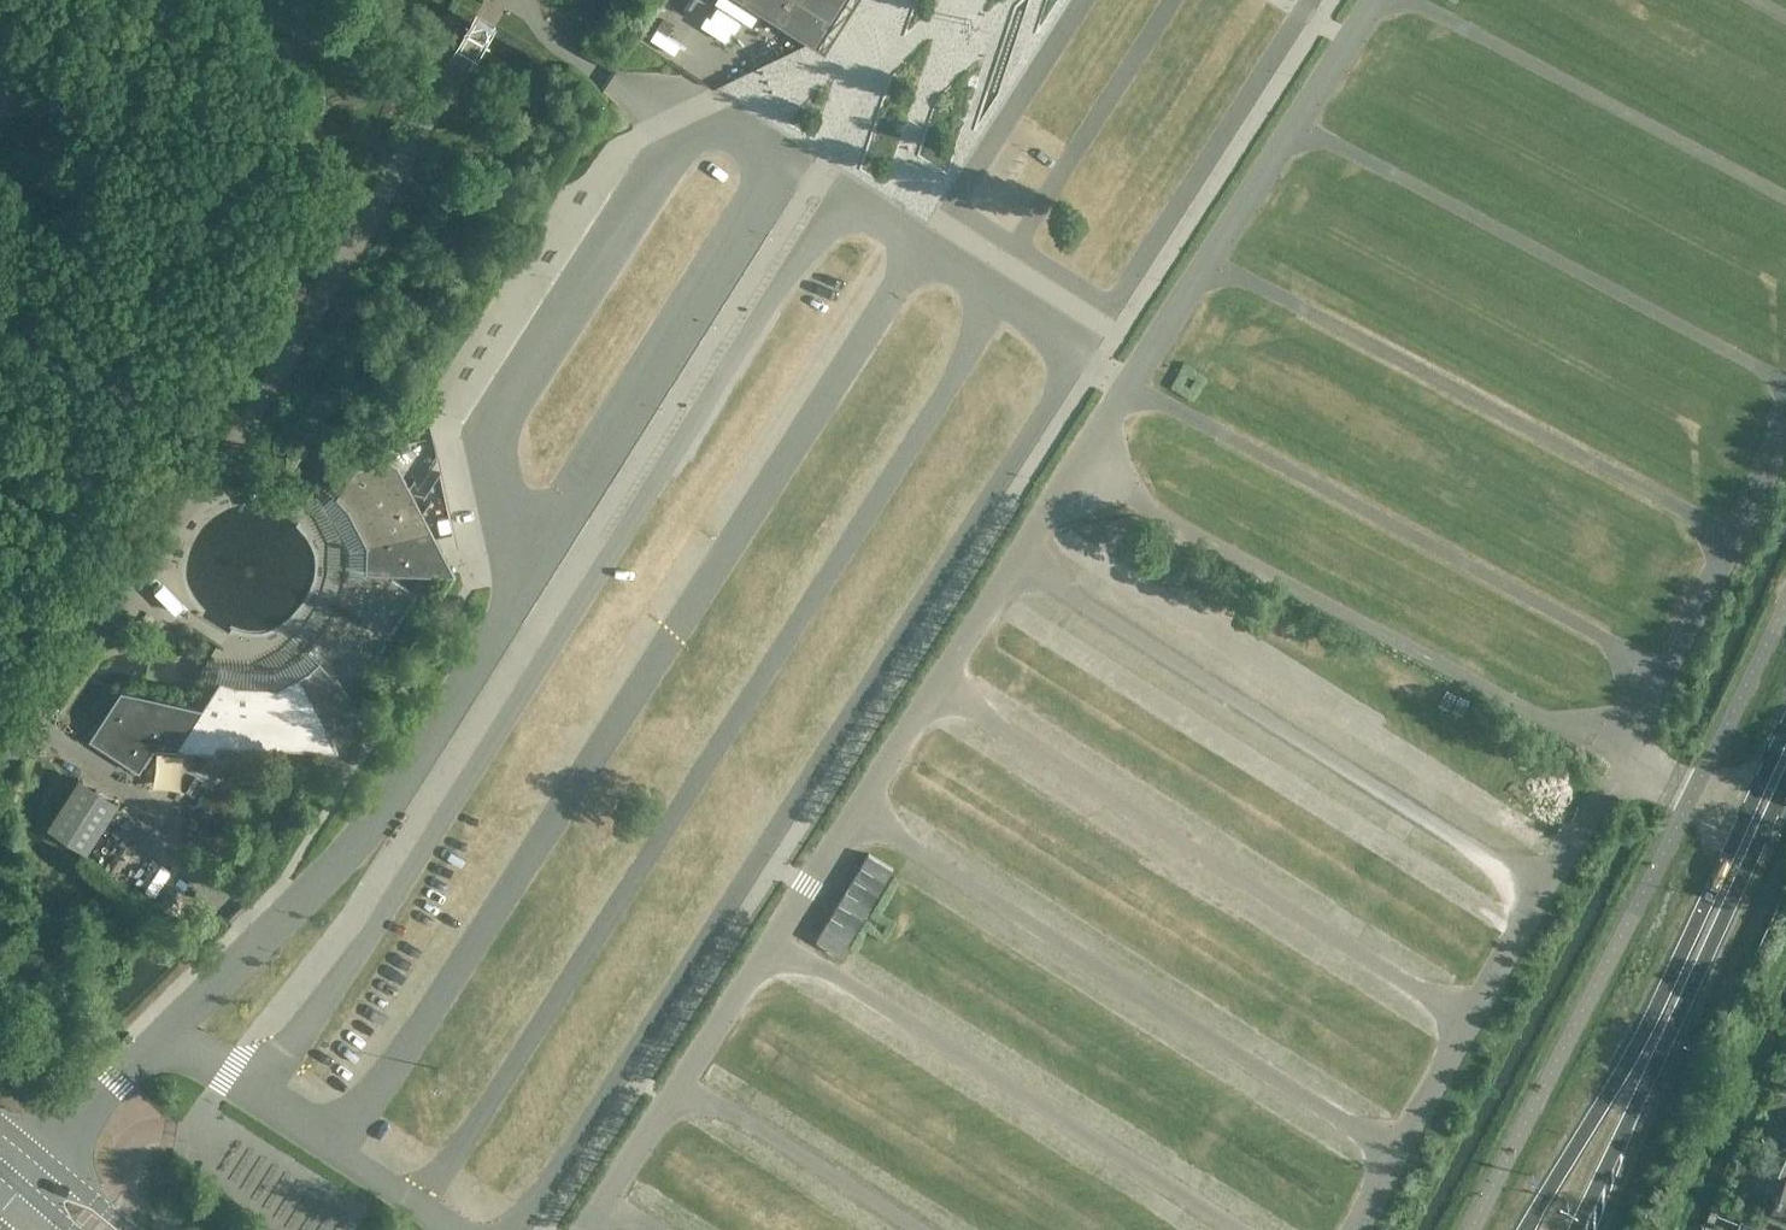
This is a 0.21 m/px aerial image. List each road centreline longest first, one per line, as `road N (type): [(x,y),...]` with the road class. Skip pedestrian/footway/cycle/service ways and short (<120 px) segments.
road 1 (primary): [(1785,726),(1654,1017),(1528,1229)]
road 2 (primary): [(1579,1229),(1785,782)]

